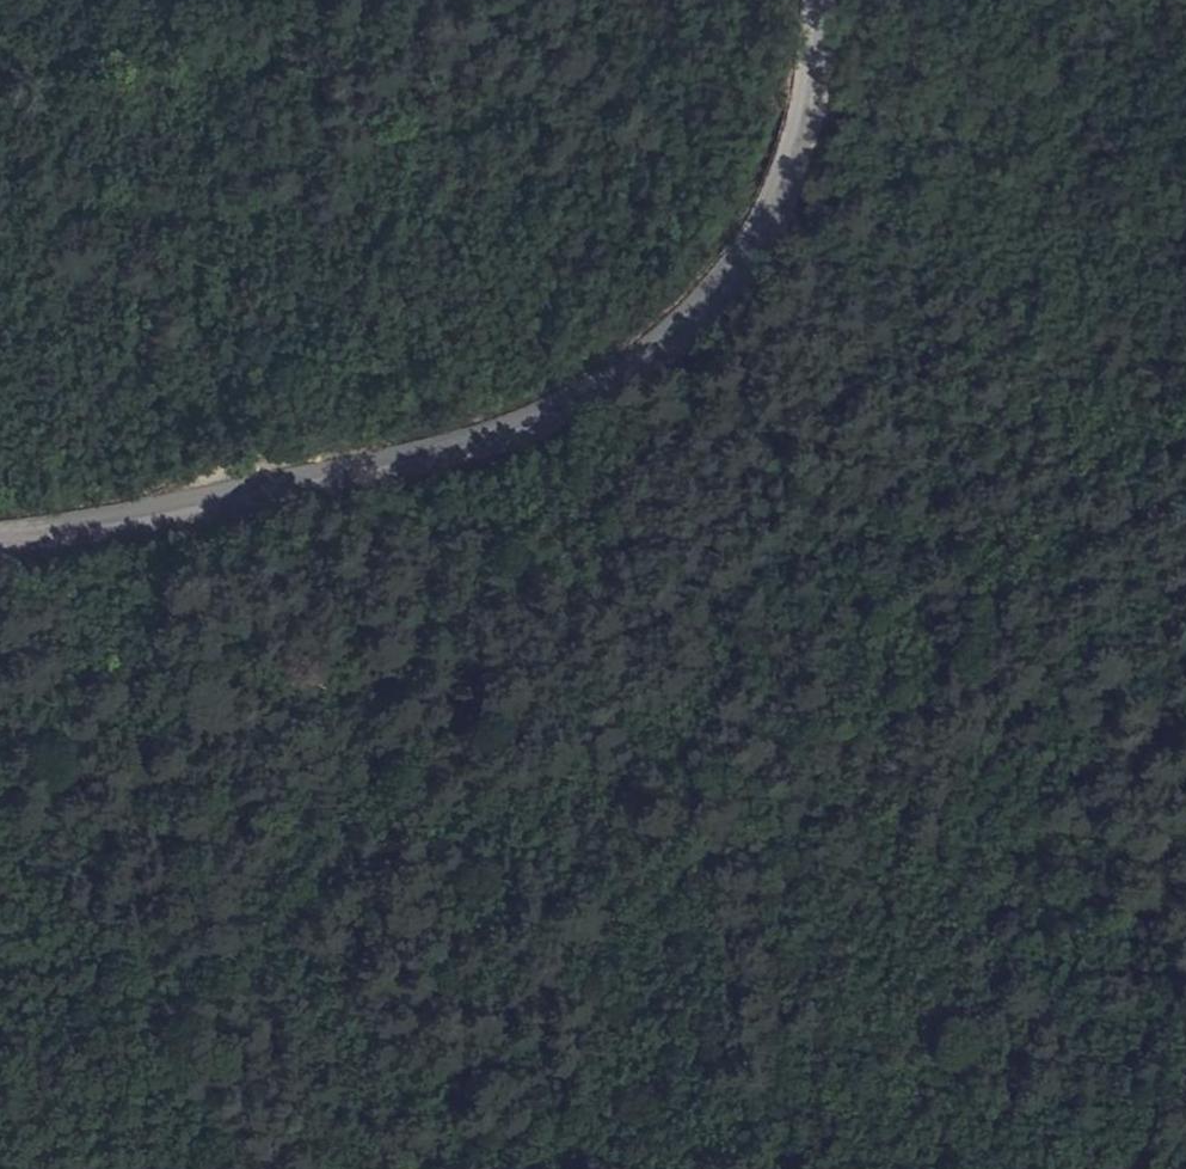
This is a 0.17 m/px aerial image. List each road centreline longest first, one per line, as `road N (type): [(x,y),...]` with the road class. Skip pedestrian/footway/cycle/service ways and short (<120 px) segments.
road 1 (secondary): [(818,0),(802,133),(776,202),(724,282),(659,348),(589,397),(479,442),(165,509),(0,535)]

